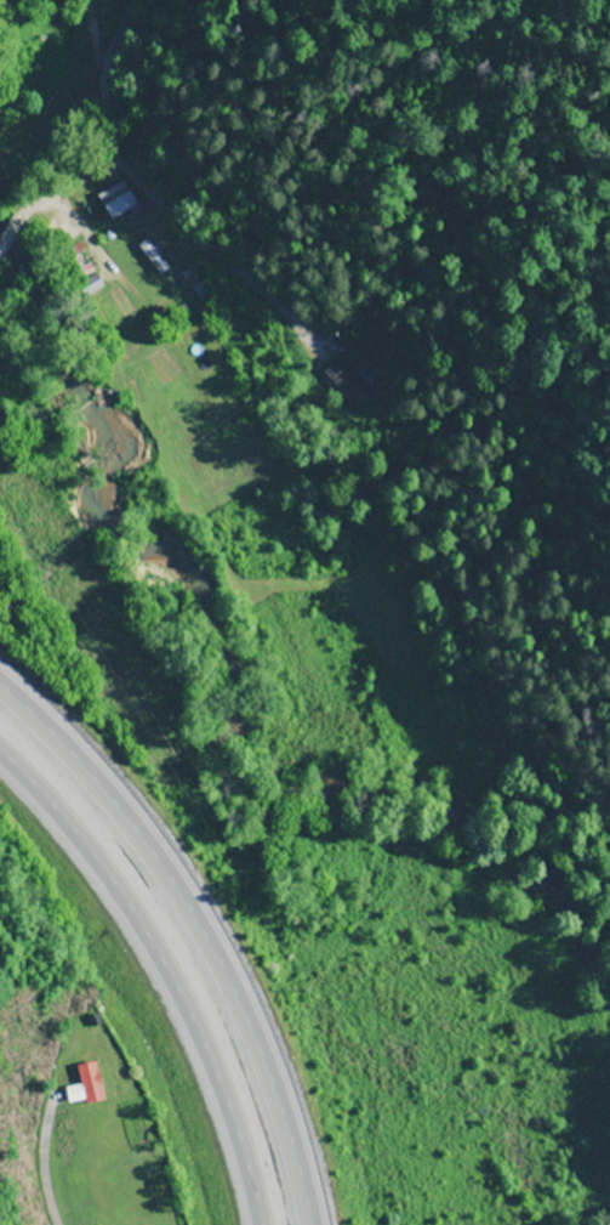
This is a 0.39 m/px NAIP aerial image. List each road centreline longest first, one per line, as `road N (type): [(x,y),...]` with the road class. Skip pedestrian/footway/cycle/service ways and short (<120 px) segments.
road 1 (trunk): [(307,1224),(262,1073),(189,919),(104,801),(0,691)]
road 2 (trunk): [(0,759),(89,860),(163,971),(218,1093),(257,1224)]
road 3 (residential): [(0,260),(34,208),(92,157)]

